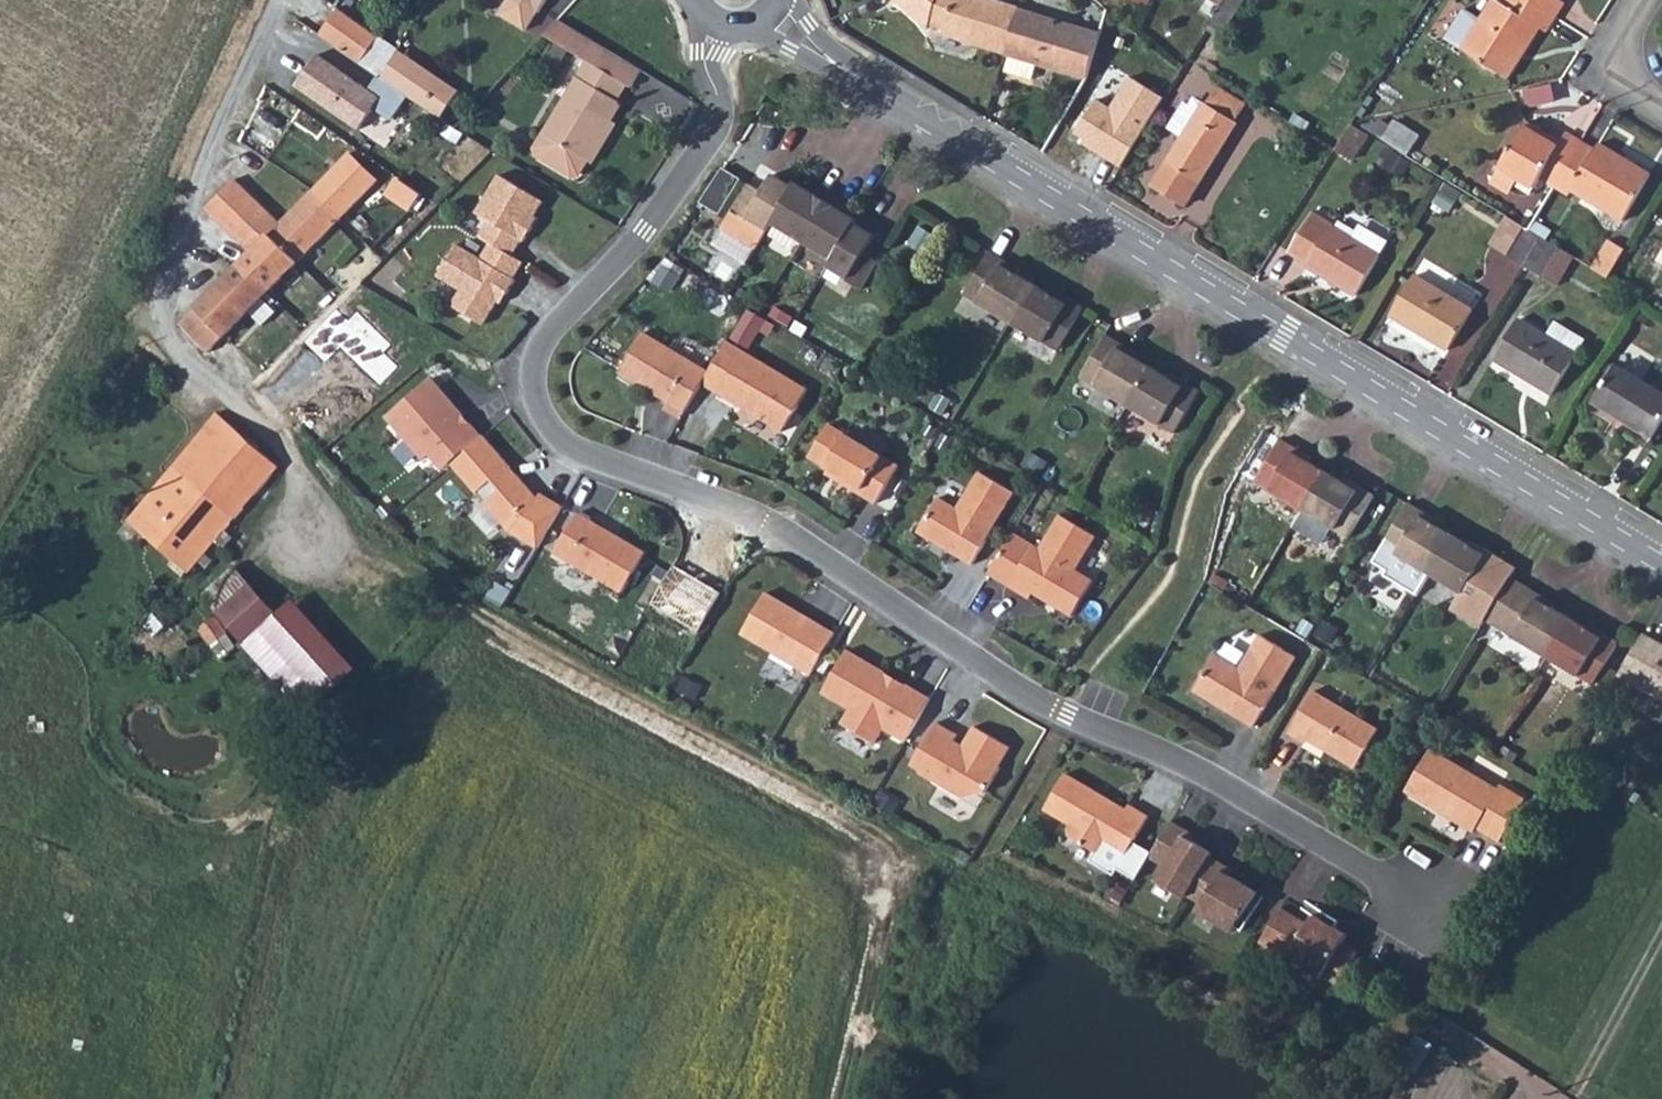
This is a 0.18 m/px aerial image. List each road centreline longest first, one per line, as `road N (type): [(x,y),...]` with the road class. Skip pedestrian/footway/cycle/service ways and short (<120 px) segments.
road 1 (residential): [(717,21),(706,71),(720,101),(717,126),(646,228),(539,350),(535,386),(548,421),(590,454),(766,520),(1035,697),(1206,773),(1420,898)]
road 2 (tertiary): [(1661,563),(768,12)]
road 3 (track): [(361,538),(605,689),(927,854),(980,867)]
road 4 (residential): [(282,0),(183,217),(159,310),(172,337),(361,538)]
road 5 (residential): [(1646,0),(1627,32),(1623,69),(1661,108)]

